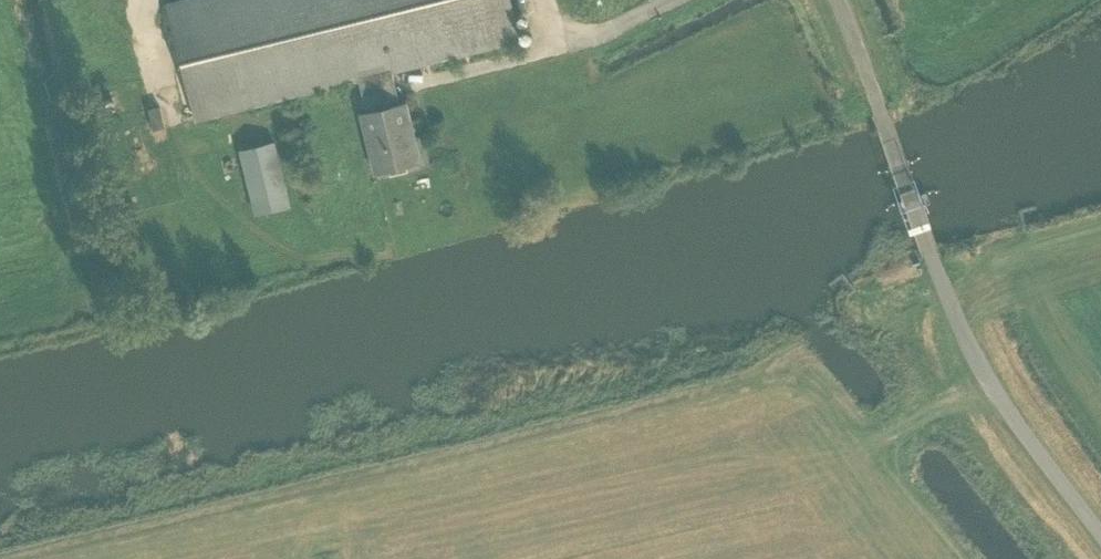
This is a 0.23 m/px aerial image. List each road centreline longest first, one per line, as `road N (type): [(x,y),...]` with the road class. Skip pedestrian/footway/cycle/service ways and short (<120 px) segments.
road 1 (unclassified): [(1100,536),(1003,405),(968,343),(838,0)]

